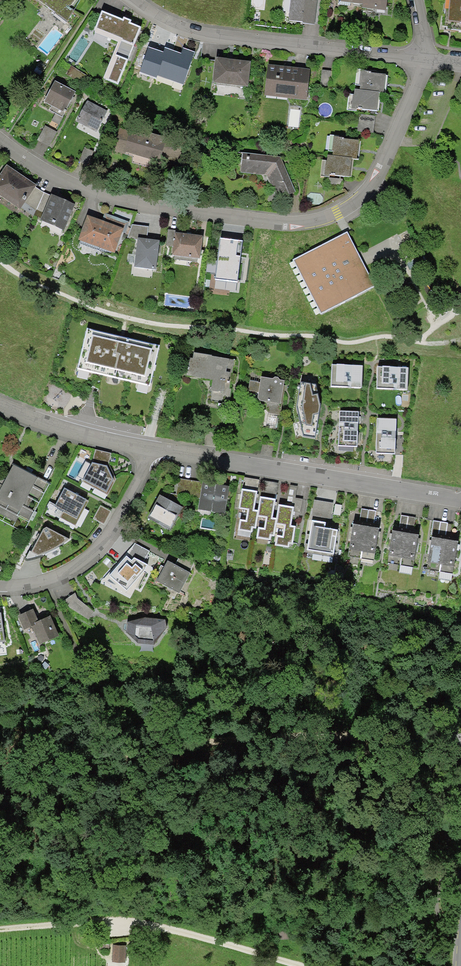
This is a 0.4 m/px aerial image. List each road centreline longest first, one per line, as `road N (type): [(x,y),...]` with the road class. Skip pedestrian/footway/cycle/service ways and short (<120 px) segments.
road 1 (residential): [(0,137),(42,168),(95,191),(165,208),(302,223),(338,211),(371,185),(420,54)]
road 2 (track): [(0,792),(216,740),(460,738)]
road 3 (residential): [(149,449),(460,499)]
road 4 (track): [(290,965),(154,925),(0,929)]
road 5 (residential): [(420,54),(186,30),(137,0)]
road 6 (residential): [(0,585),(34,590),(83,567),(116,525),(149,449)]
road 7 (residential): [(0,398),(77,438),(149,449)]

